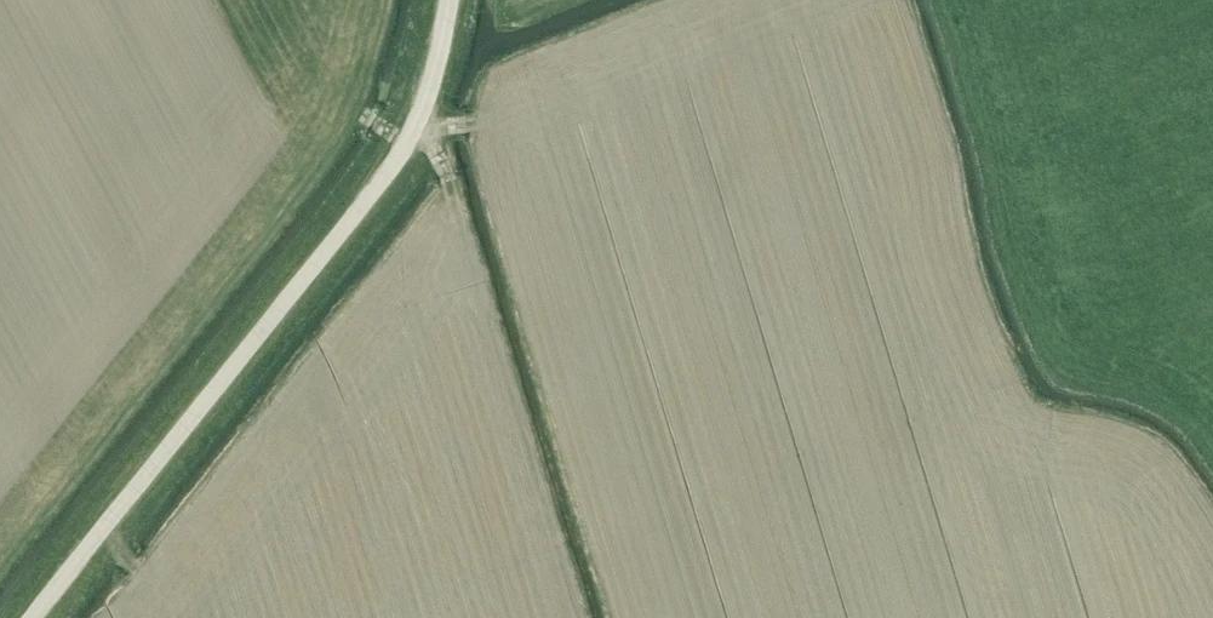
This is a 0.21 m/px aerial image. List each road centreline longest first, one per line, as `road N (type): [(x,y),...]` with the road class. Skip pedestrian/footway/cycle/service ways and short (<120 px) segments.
road 1 (unclassified): [(28,617),(404,151),(449,0)]

